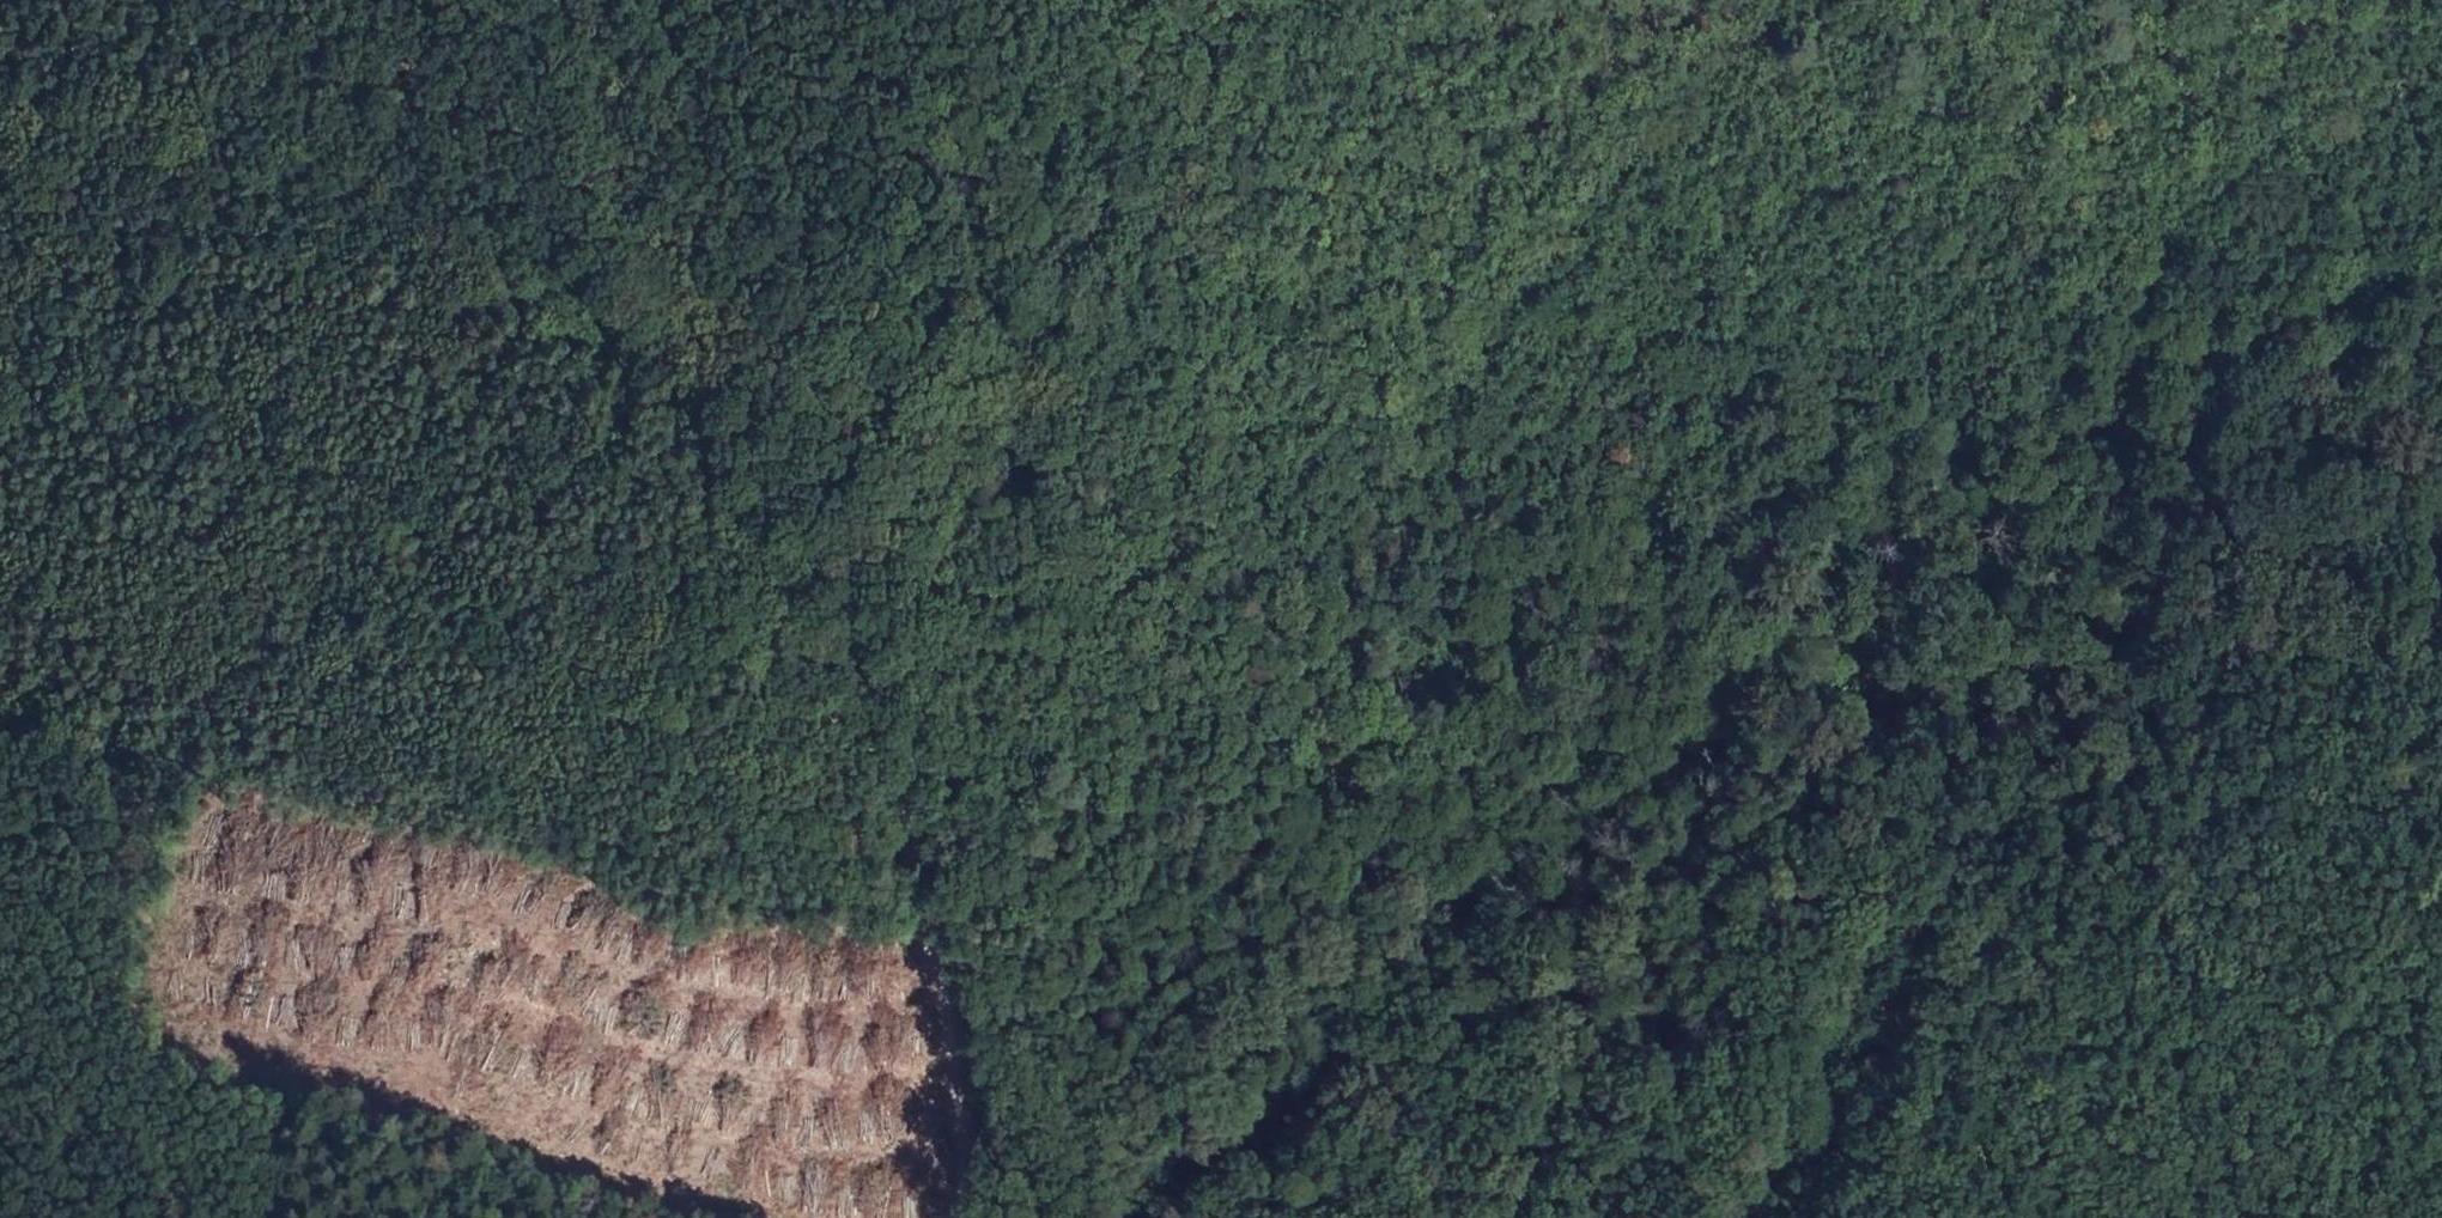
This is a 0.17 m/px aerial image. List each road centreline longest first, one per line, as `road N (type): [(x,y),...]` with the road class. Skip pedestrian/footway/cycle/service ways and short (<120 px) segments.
road 1 (track): [(956,1217),(940,933),(907,791),(951,573),(996,428),(1165,126),(1255,0)]

